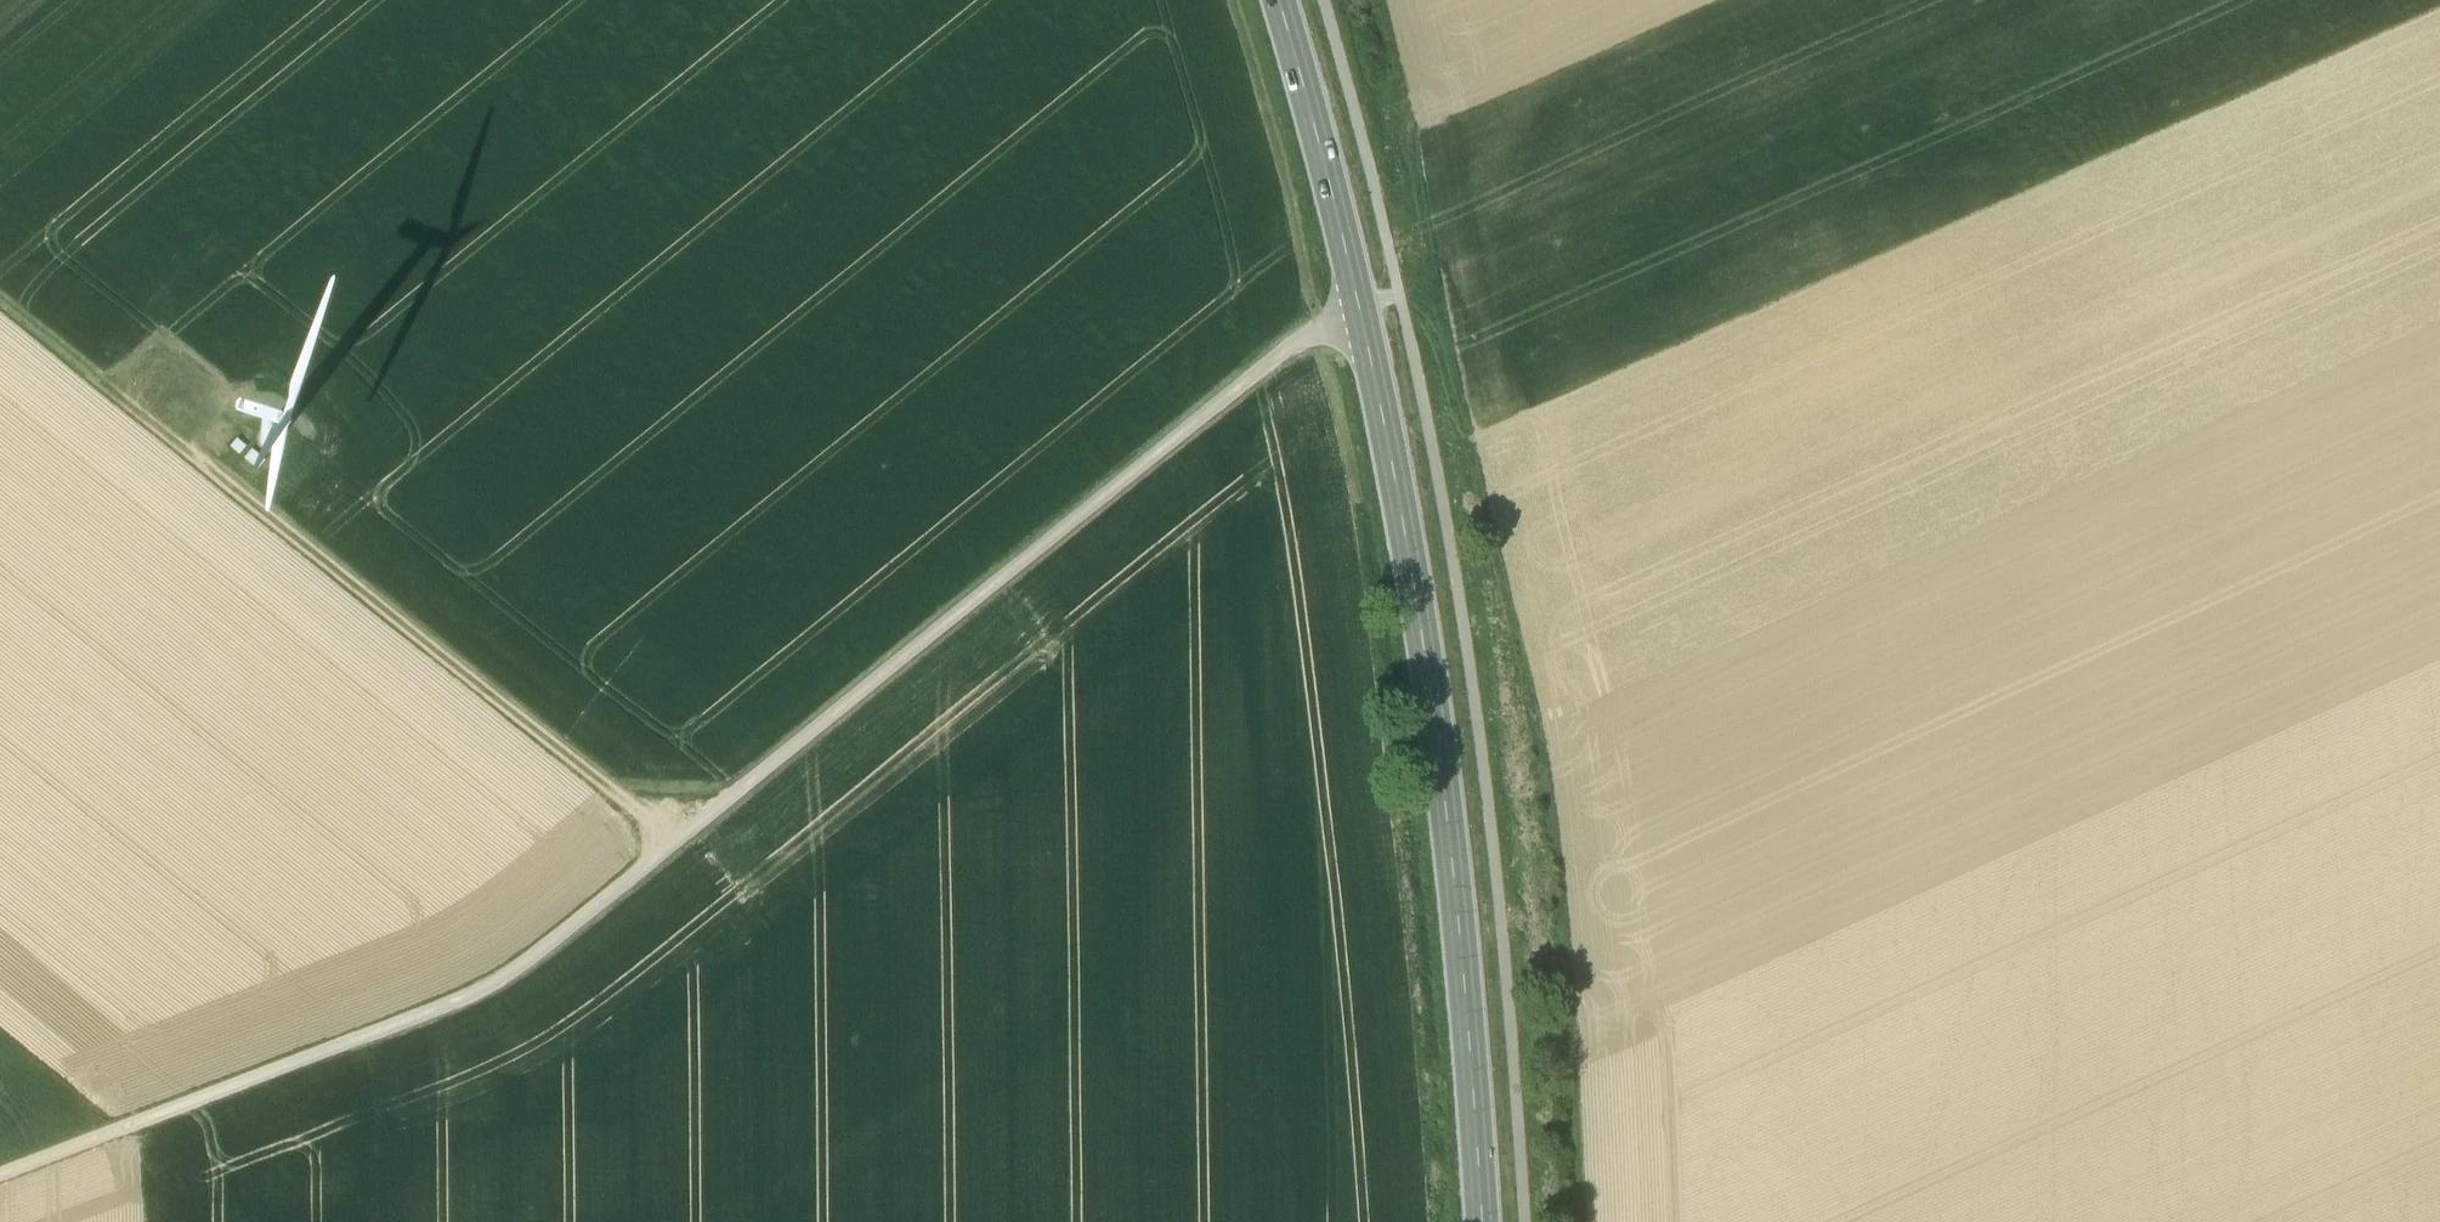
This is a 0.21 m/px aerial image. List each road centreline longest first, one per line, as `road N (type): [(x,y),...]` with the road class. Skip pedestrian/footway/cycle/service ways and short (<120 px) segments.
road 1 (secondary): [(1482,1221),(1445,791),(1421,634),(1356,314),(1277,0)]
road 2 (track): [(1356,314),(1299,342),(683,840)]
road 3 (track): [(683,840),(534,968),(447,1015),(0,1178)]
road 4 (track): [(0,296),(231,484)]

